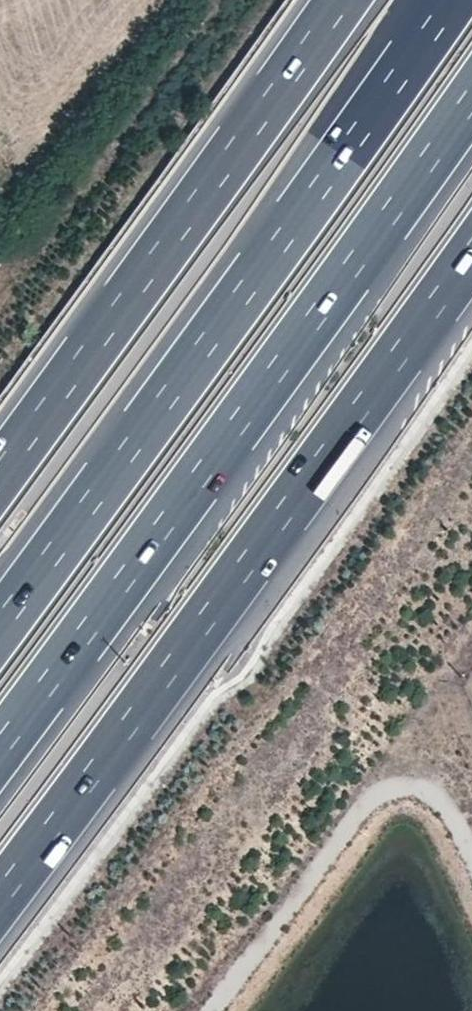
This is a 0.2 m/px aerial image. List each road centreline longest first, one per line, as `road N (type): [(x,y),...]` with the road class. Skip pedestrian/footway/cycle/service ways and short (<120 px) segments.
road 1 (motorway): [(0,747),(471,98)]
road 2 (motorway): [(0,896),(471,253)]
road 3 (motorway): [(451,0),(0,626)]
road 4 (motorway): [(341,0),(0,469)]
road 5 (track): [(0,294),(219,0)]

